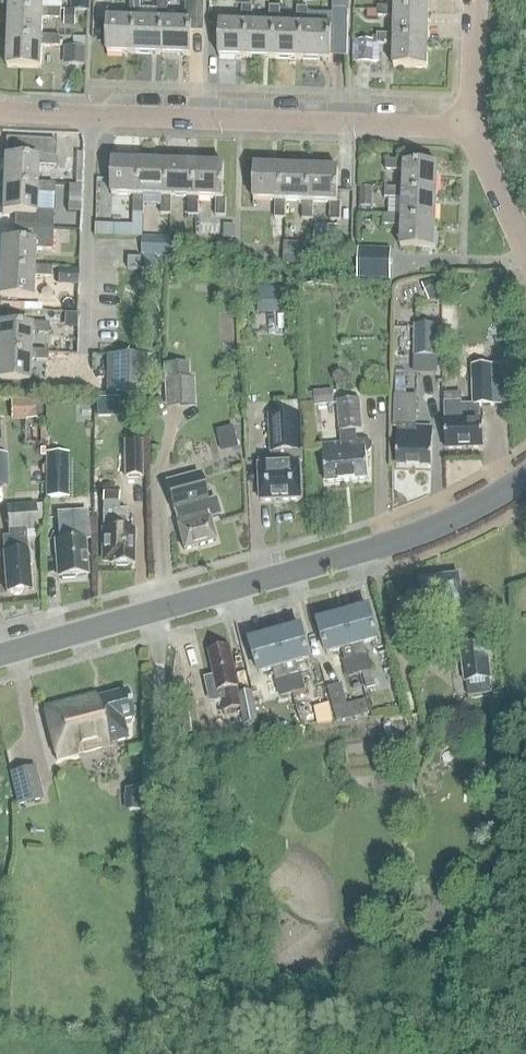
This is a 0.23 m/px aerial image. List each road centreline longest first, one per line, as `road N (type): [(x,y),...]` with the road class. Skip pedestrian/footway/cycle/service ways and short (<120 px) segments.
road 1 (tertiary): [(0,658),(355,563),(492,508),(525,483)]
road 2 (residential): [(469,130),(87,119)]
road 3 (residential): [(86,371),(87,119)]
road 4 (residential): [(525,248),(469,130)]
road 5 (residential): [(469,130),(474,0)]

